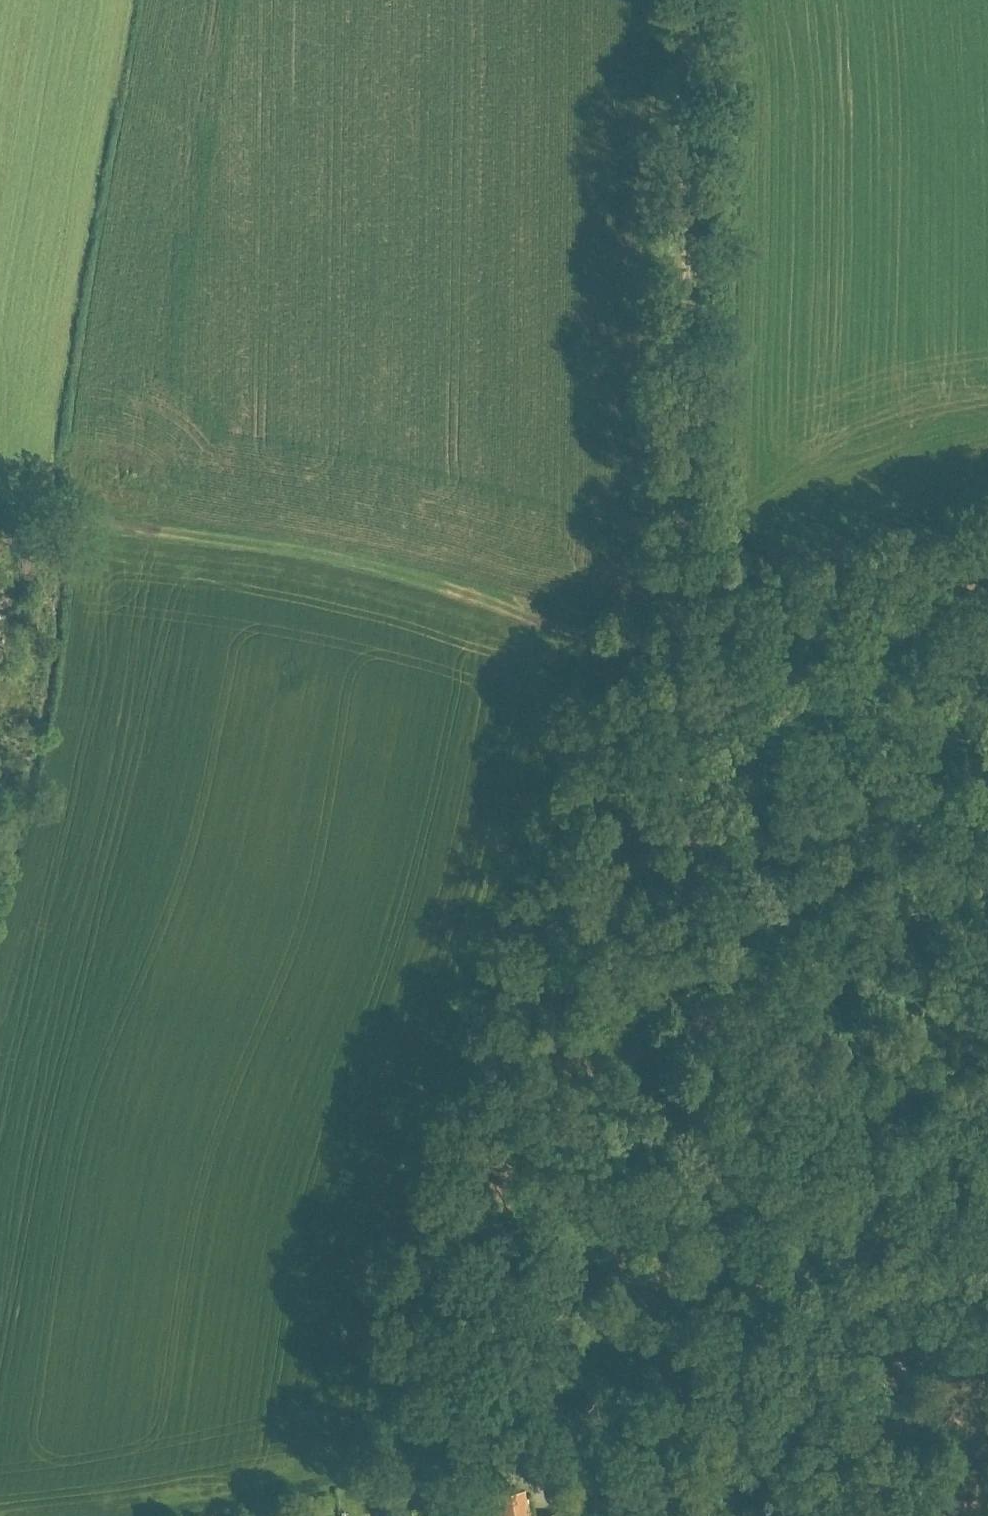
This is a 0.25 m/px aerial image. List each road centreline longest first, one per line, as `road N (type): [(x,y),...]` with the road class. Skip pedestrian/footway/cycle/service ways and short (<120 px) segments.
road 1 (track): [(732,1515),(686,711),(687,0)]

